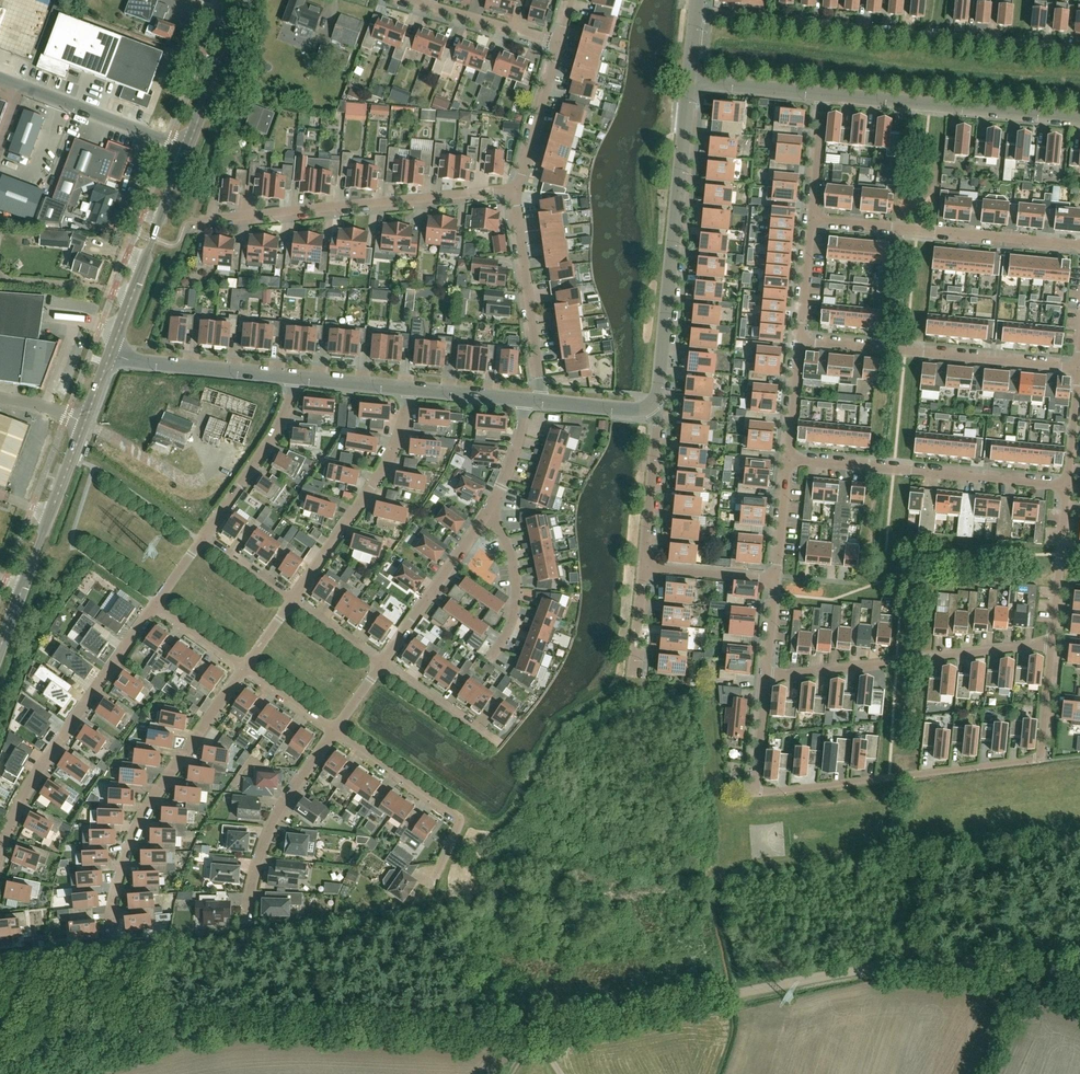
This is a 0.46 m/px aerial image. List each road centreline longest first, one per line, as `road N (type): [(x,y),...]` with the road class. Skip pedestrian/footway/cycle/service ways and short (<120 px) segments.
road 1 (track): [(1079,978),(921,963),(534,1033),(224,1027),(0,1062)]
road 2 (residential): [(697,12),(1079,50)]
road 3 (unclassified): [(651,405),(662,383),(692,82)]
road 4 (residential): [(198,220),(517,189)]
road 5 (residential): [(0,648),(110,357)]
road 6 (residential): [(244,667),(142,816),(112,929)]
road 7 (residential): [(155,605),(29,786),(0,852)]
road 8 (residential): [(756,791),(1043,759)]
road 9 (residential): [(767,679),(1052,647)]
road 10 (residential): [(1067,486),(788,458)]
road 11 (residential): [(1079,368),(801,343)]
road 12 (residential): [(1079,244),(813,219)]
road 13 (unclassified): [(1079,119),(824,94)]
road 14 (residential): [(292,600),(373,486),(401,431),(409,390)]
road 15 (residential): [(334,730),(459,818),(433,882)]
road 16 (residential): [(110,357),(187,149)]
road 17 (residential): [(517,189),(539,402)]
road 18 (residential): [(247,920),(277,810),(334,730)]
road 19 (unclassified): [(187,149),(0,79)]
road 20 (residential): [(293,379),(283,422),(202,538)]
road 21 (unclassified): [(293,379),(110,357)]
road 22 (residential): [(381,663),(486,515)]
road 23 (residential): [(644,566),(659,419),(651,405)]
road 24 (residential): [(1052,647),(1067,486)]
road 25 (residential): [(187,149),(243,0)]
road 26 (residential): [(559,42),(517,189)]
road 27 (residential): [(559,42),(412,0)]
road 28 (residential): [(501,652),(515,617),(515,563),(486,515)]
road 29 (residential): [(495,741),(381,663)]
road 30 (residential): [(776,581),(644,566)]
road 31 (unclassified): [(824,94),(692,82)]
road 32 (residential): [(813,219),(824,94)]
road 33 (residential): [(801,343),(813,219)]
road 34 (residential): [(776,581),(788,458)]
road 35 (residential): [(486,515),(524,400)]

